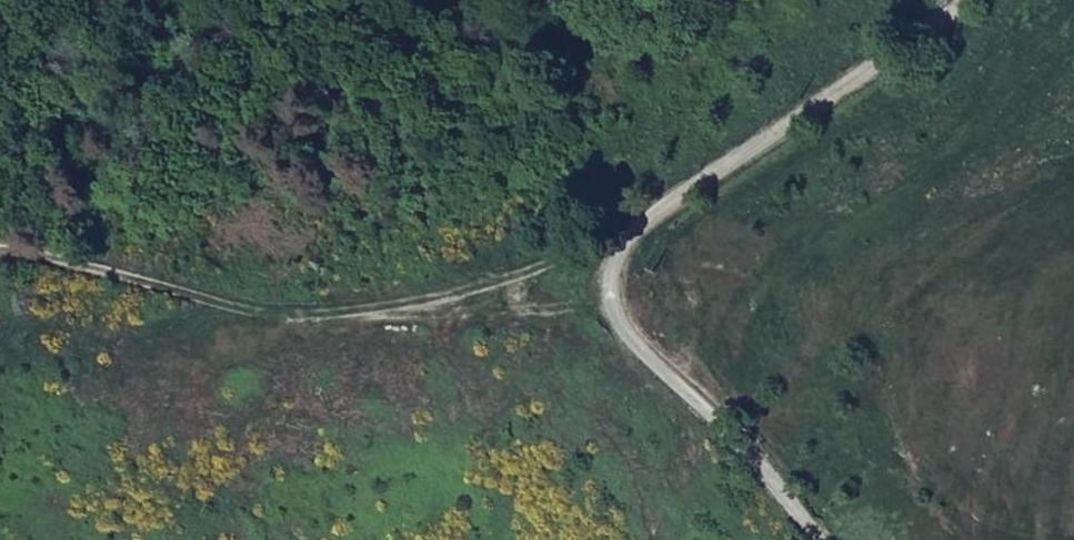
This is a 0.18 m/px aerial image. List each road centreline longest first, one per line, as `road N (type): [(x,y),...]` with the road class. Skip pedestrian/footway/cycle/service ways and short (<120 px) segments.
road 1 (track): [(823,539),(718,416),(632,336),(609,291),(621,248),(647,224),(967,0)]

